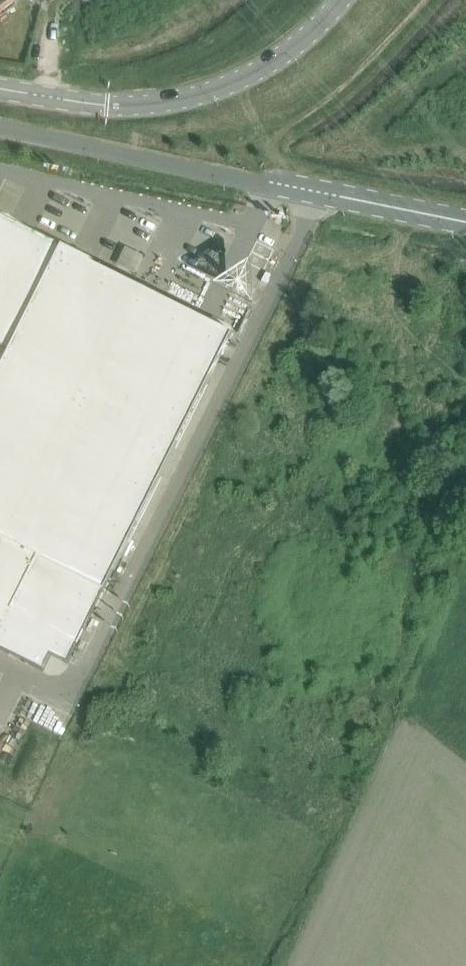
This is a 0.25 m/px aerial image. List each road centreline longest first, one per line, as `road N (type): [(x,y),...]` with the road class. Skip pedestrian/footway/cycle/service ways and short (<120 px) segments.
road 1 (unclassified): [(338,0),(266,69),(188,98),(104,104),(0,87)]
road 2 (unclassified): [(465,222),(270,189)]

